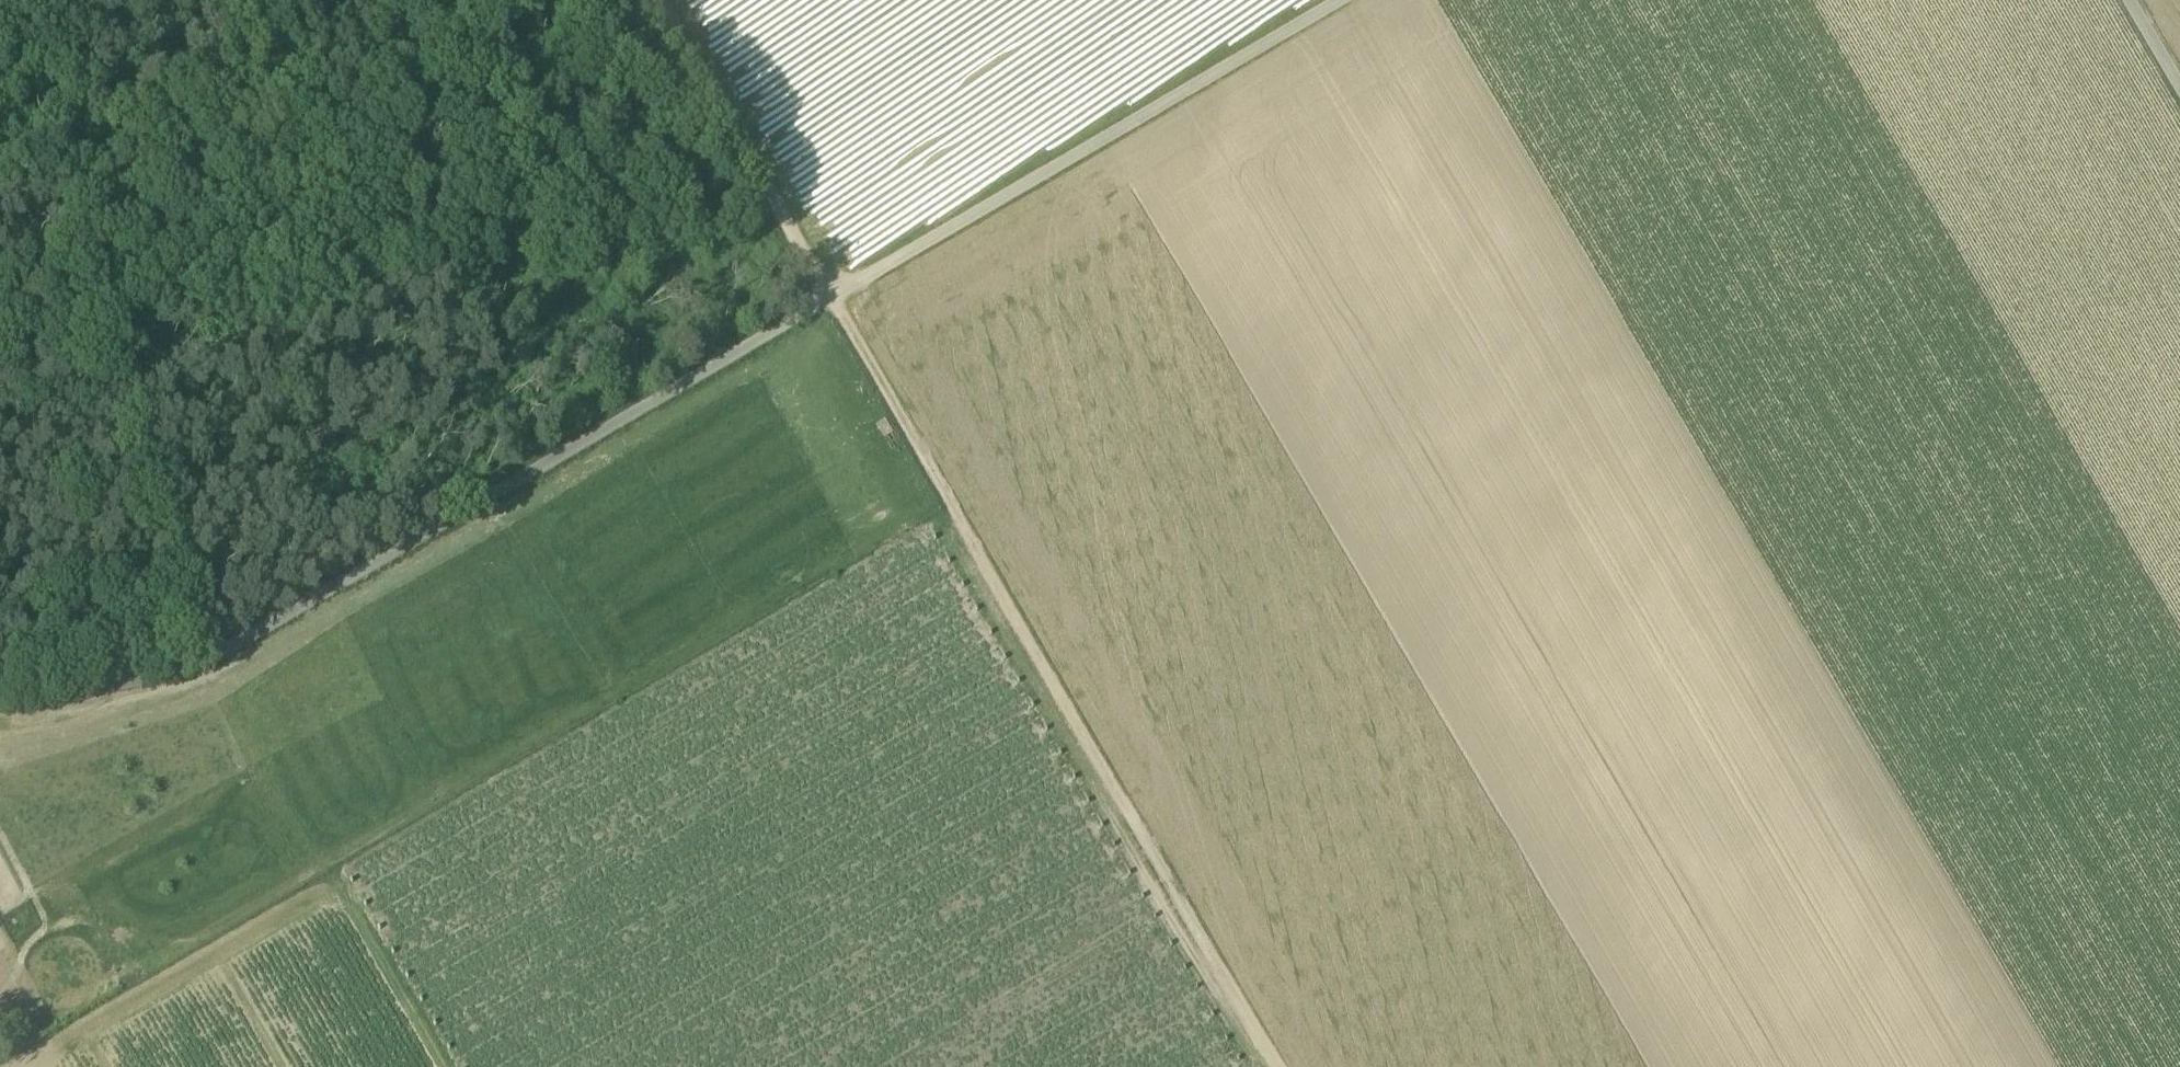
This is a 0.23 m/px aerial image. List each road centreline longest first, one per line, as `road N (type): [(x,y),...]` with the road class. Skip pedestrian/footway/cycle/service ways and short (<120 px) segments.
road 1 (track): [(0,704),(192,668),(827,298)]
road 2 (track): [(1276,1066),(827,298)]
road 3 (track): [(827,298),(1339,0)]
road 4 (track): [(827,298),(654,0)]

